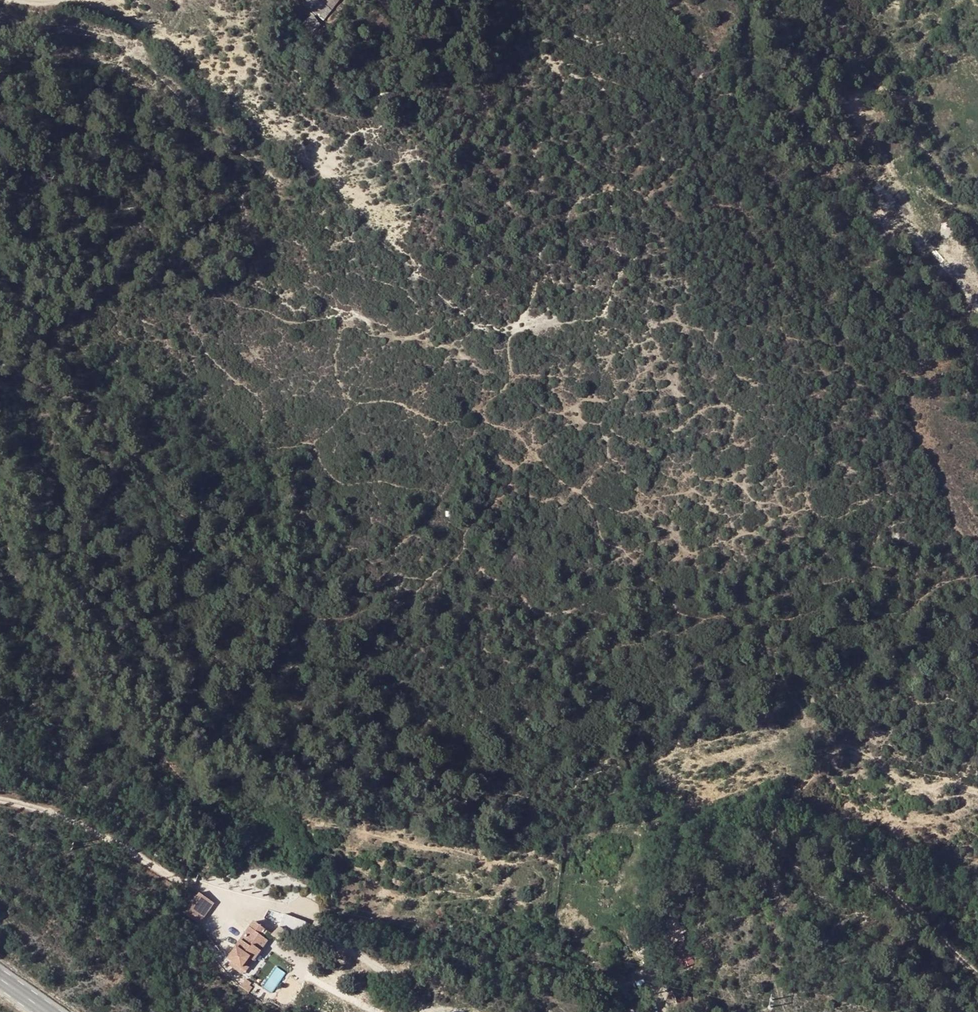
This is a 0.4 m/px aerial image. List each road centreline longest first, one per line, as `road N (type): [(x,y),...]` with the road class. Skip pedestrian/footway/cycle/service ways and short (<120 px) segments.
road 1 (track): [(977,975),(898,900),(845,863),(782,838),(780,825),(837,752),(856,750),(912,786),(948,783),(977,791)]

